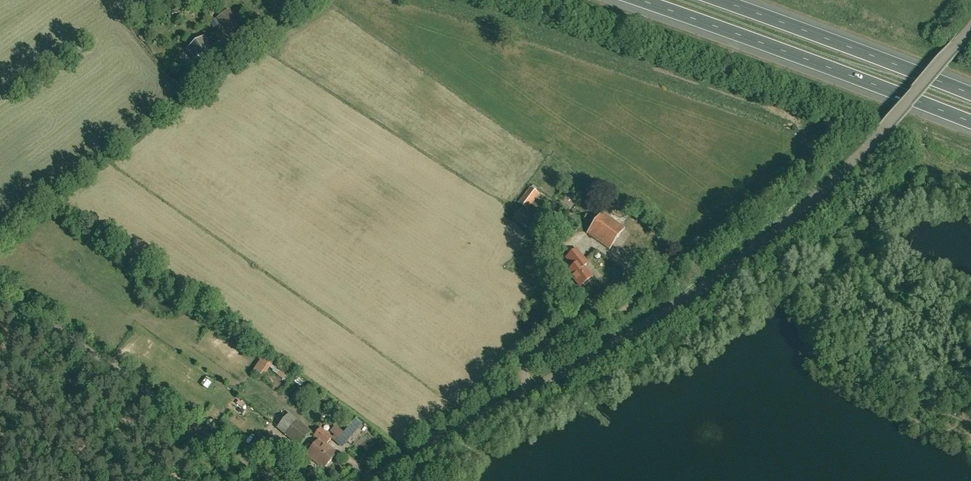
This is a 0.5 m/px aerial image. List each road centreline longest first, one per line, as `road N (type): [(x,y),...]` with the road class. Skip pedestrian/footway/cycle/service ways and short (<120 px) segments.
road 1 (unclassified): [(531,392),(646,325),(768,238),(882,130),(970,26)]
road 2 (motorway): [(639,0),(970,122)]
road 3 (unclassified): [(273,480),(0,289)]
road 4 (motorway): [(970,90),(722,0)]
road 5 (residential): [(531,392),(530,360),(648,265)]
road 6 (unclassified): [(371,480),(531,392)]

